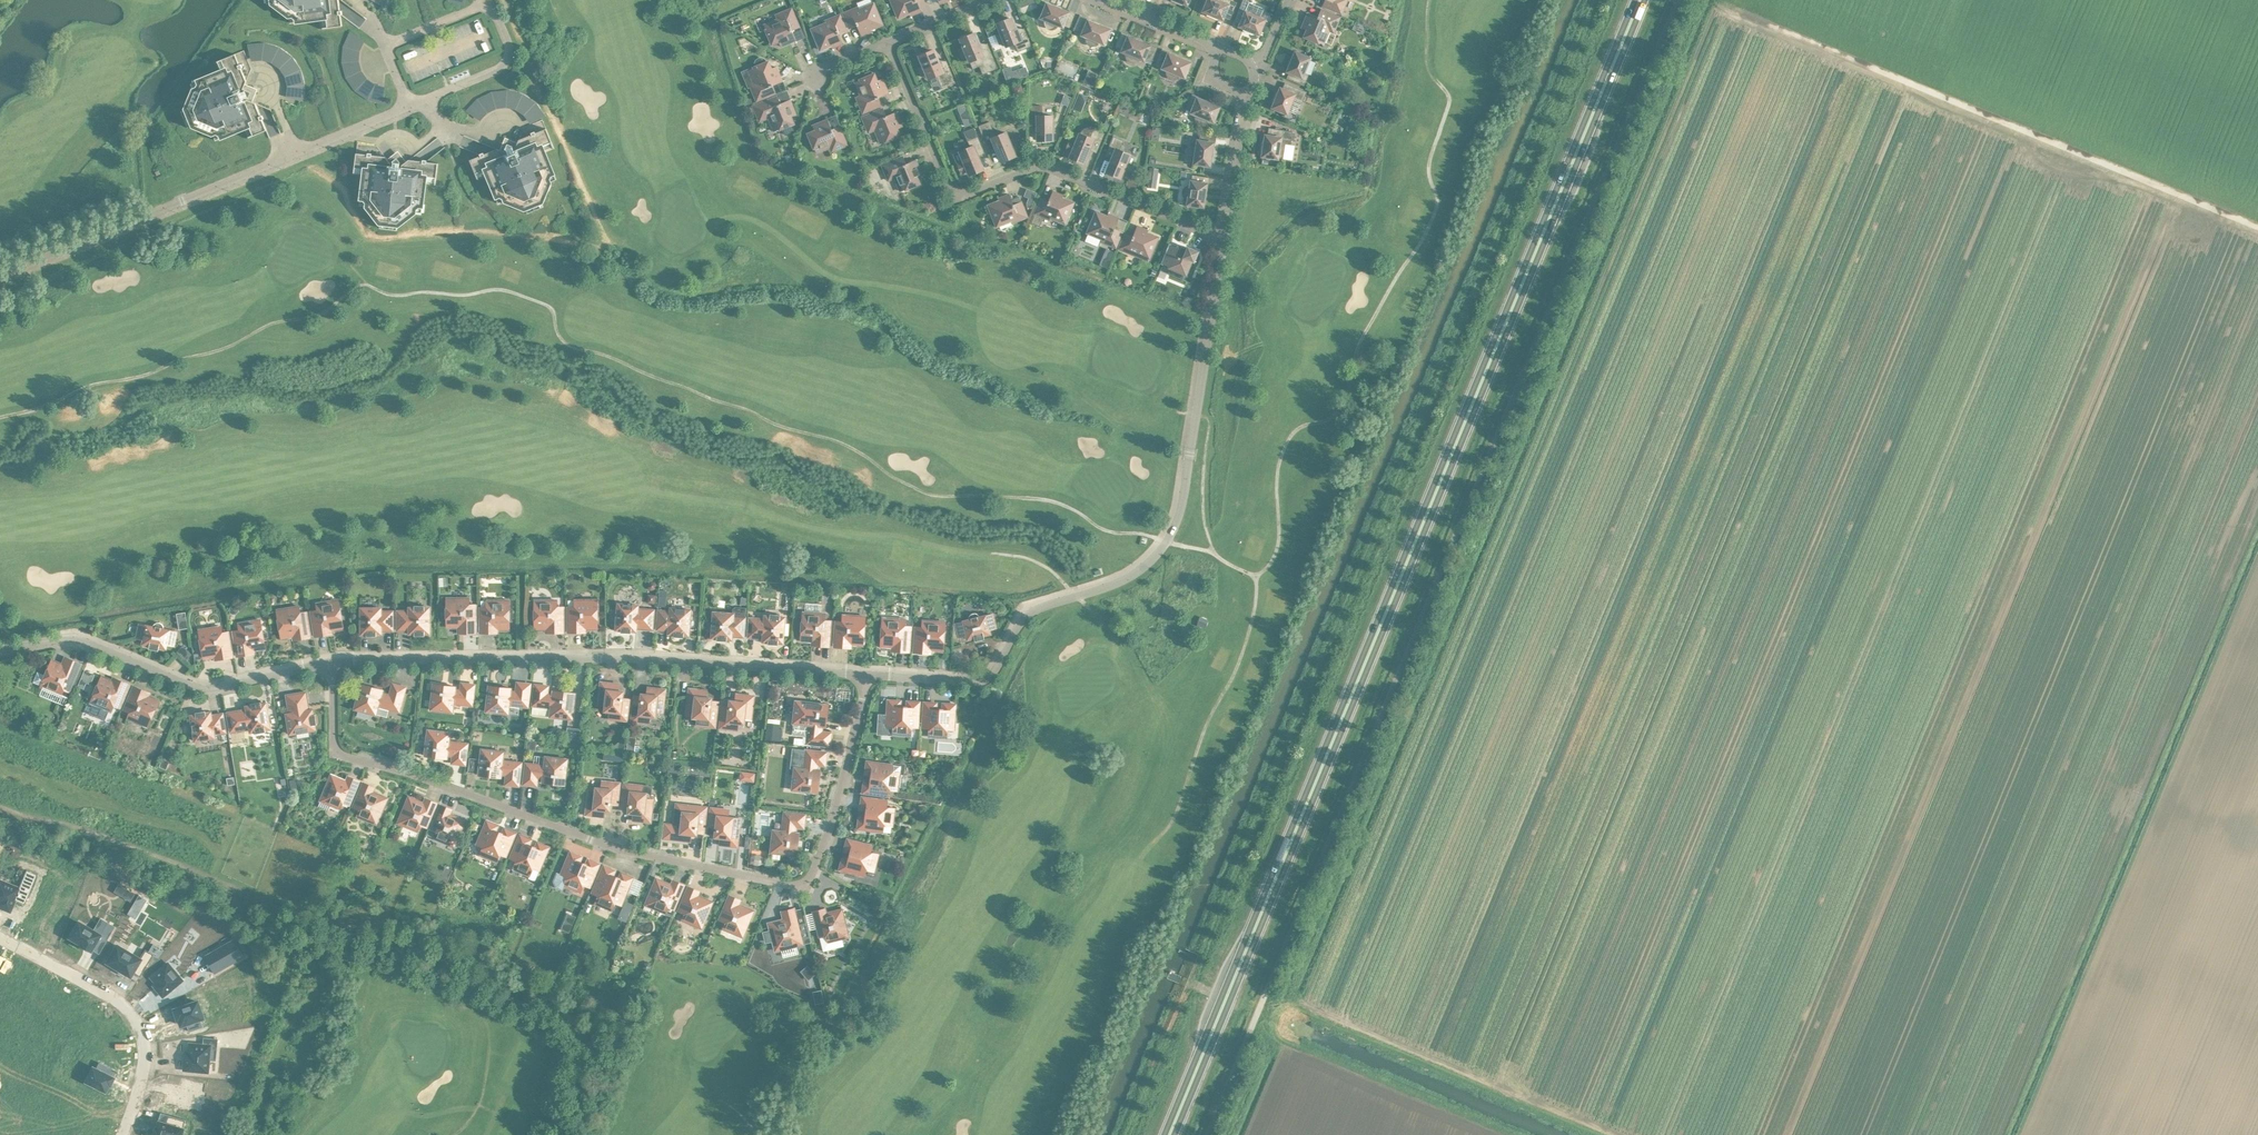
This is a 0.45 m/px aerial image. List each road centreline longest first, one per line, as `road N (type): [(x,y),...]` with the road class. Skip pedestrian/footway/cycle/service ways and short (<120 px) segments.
road 1 (trunk): [(1170,1134),(1642,0)]
road 2 (residential): [(331,663),(334,731),(346,758),(620,851),(810,892),(866,674)]
road 3 (residential): [(1219,237),(1181,500),(1163,542),(1135,572),(1023,616),(984,682),(866,674)]
road 4 (residential): [(866,674),(599,659),(331,663)]
road 5 (residential): [(1219,237),(1034,166),(952,196),(888,40)]
road 6 (residential): [(0,277),(410,108)]
road 7 (residential): [(331,663),(206,692),(67,634),(0,647)]
road 8 (residential): [(0,935),(90,982),(141,1031),(144,1069),(122,1134)]
road 9 (residential): [(410,108),(384,46),(490,0)]
road 10 (residential): [(410,108),(502,69),(512,55),(490,0)]
road 11 (residential): [(1243,102),(1219,237)]

